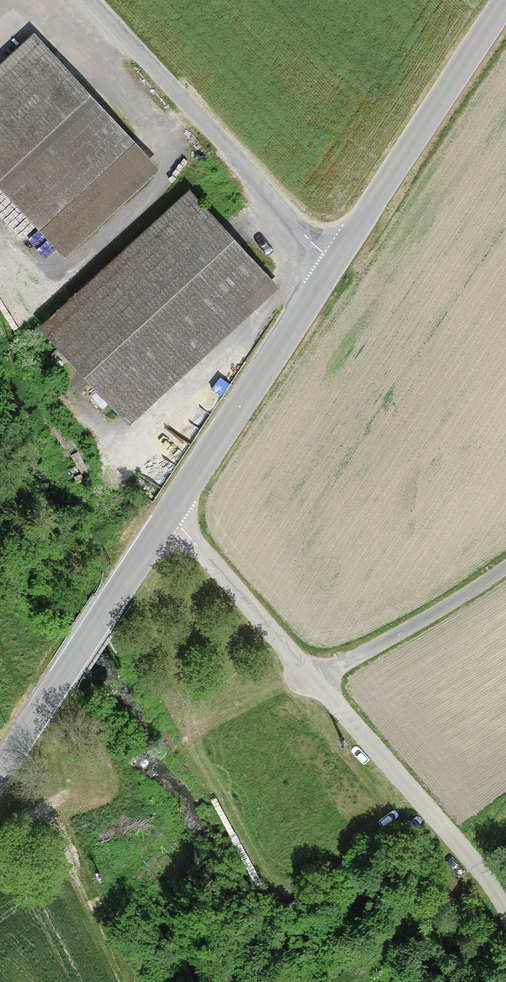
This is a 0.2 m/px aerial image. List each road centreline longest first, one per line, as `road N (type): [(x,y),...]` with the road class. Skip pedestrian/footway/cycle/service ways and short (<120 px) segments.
road 1 (tertiary): [(0,770),(333,265)]
road 2 (unclassified): [(333,265),(91,0)]
road 3 (tertiary): [(333,265),(505,0)]
road 4 (track): [(505,909),(314,676)]

